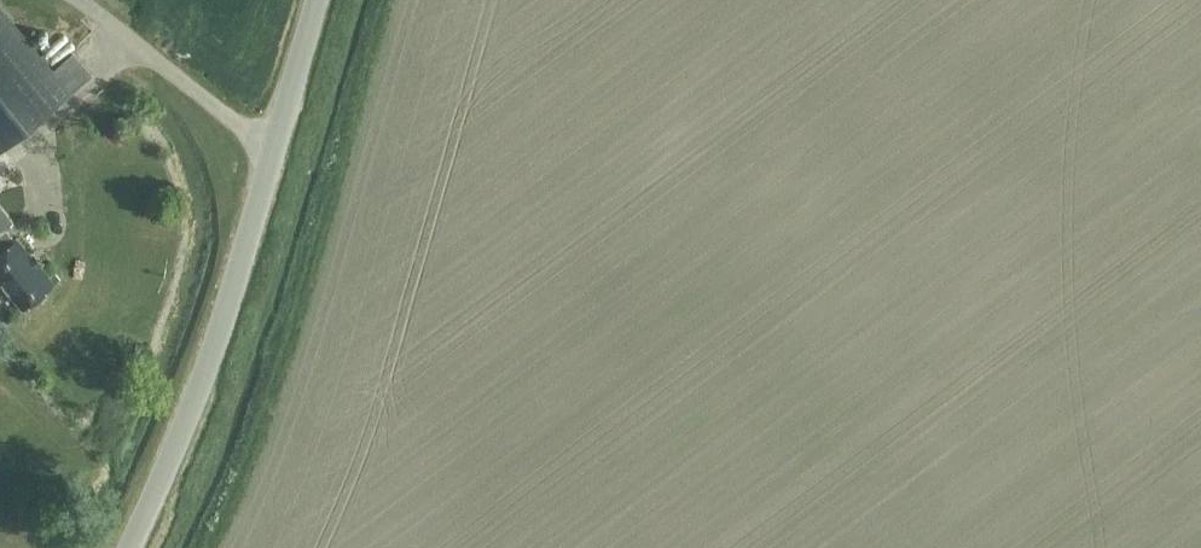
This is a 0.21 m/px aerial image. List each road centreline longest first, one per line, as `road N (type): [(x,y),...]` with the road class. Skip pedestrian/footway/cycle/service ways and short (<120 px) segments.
road 1 (unclassified): [(147,547),(256,253),(331,0)]

